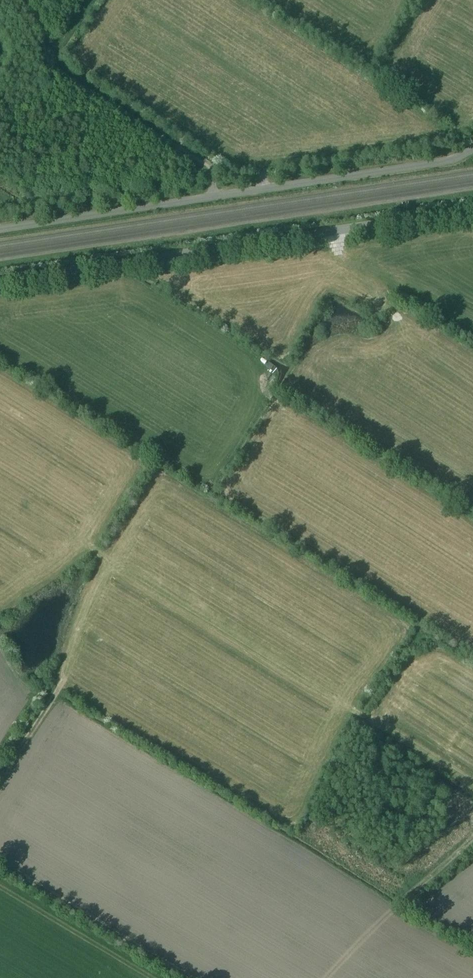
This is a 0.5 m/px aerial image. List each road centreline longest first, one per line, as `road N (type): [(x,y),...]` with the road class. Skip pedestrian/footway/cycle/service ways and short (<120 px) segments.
road 1 (unclassified): [(0,229),(441,162),(472,150)]
road 2 (unclassified): [(0,282),(472,210)]
road 3 (track): [(0,862),(192,977)]
road 4 (track): [(64,679),(0,783)]

